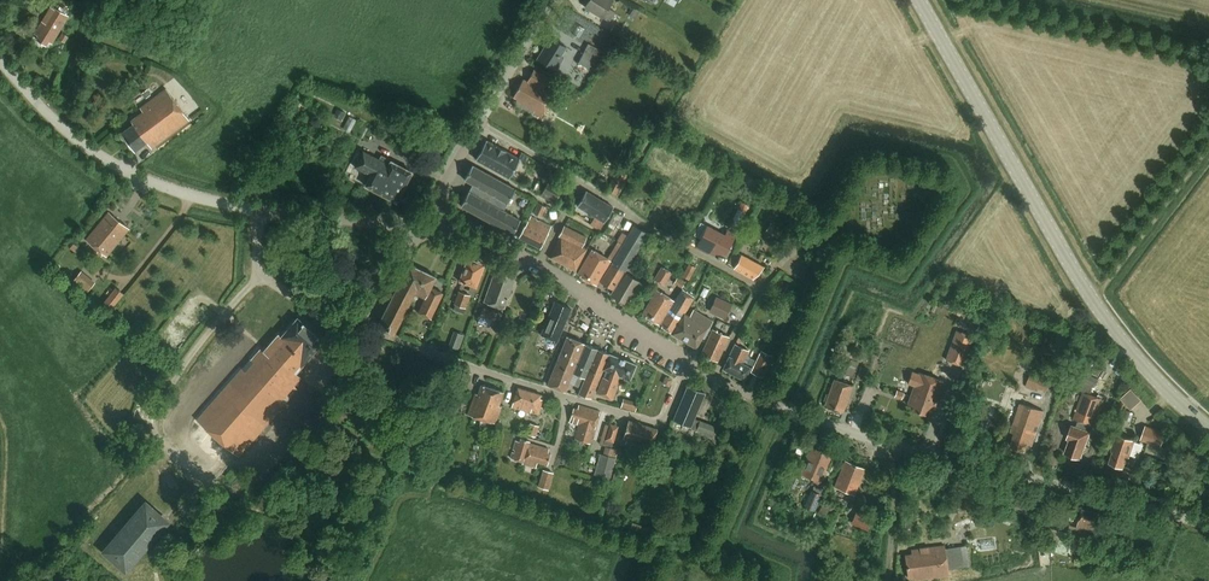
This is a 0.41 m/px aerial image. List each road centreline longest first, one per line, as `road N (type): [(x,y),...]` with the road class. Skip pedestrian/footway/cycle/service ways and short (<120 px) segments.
road 1 (secondary): [(1208,426),(1096,304),(918,0)]
road 2 (residential): [(689,365),(666,417),(650,422),(366,329)]
road 3 (residential): [(760,290),(480,124)]
road 4 (unclassified): [(1208,524),(893,444)]
road 5 (unclassified): [(260,211),(215,203),(113,165),(77,141),(0,59)]
road 6 (unclassified): [(893,444),(716,377)]
road 7 (residential): [(366,329),(303,304),(260,273),(260,211)]
road 8 (unclassified): [(689,365),(538,265)]
road 9 (residential): [(462,154),(565,213),(538,265)]
road 10 (unclassified): [(422,227),(260,211)]
road 11 (unclassified): [(480,124),(550,0)]
road 12 (residential): [(888,580),(893,444)]
road 13 (unclassified): [(538,265),(422,227)]

